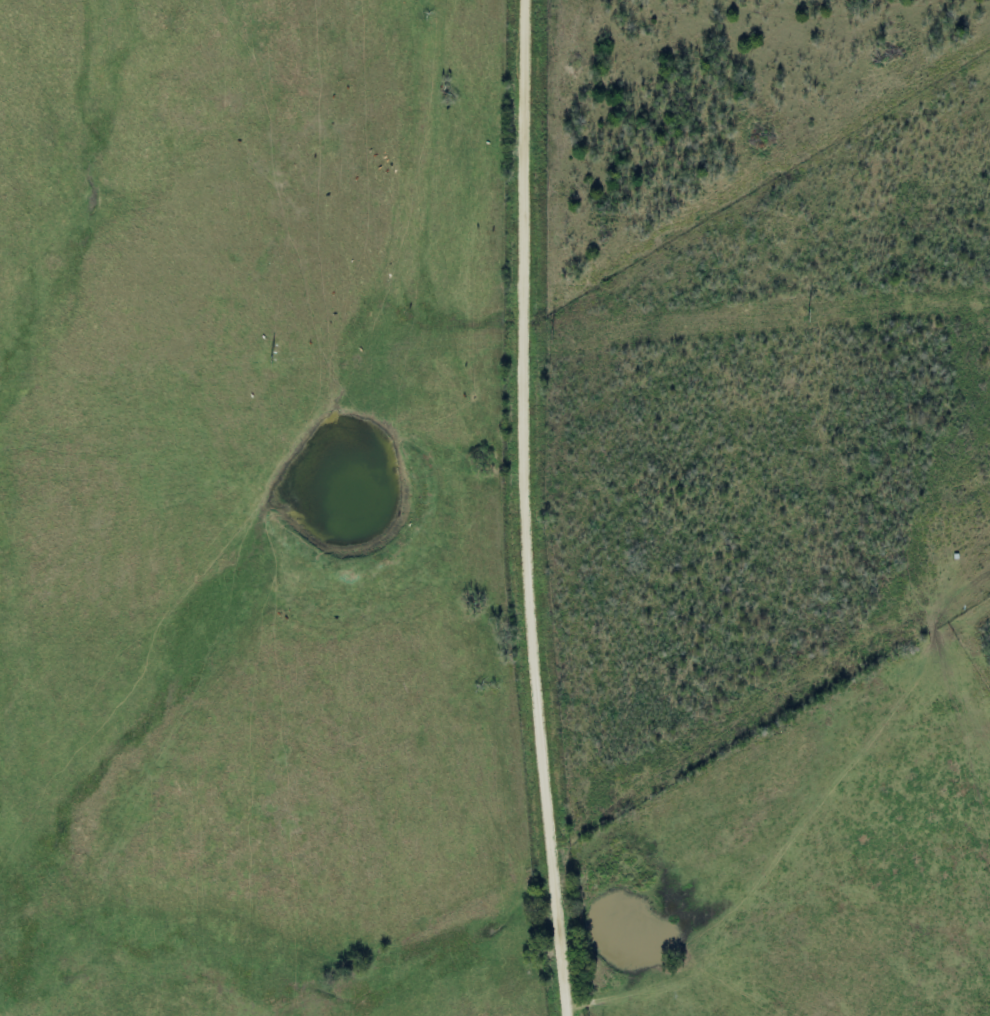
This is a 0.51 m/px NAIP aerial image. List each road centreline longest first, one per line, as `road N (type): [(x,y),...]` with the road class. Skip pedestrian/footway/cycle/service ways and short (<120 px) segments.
road 1 (residential): [(574,1015),(531,505),(532,0)]

